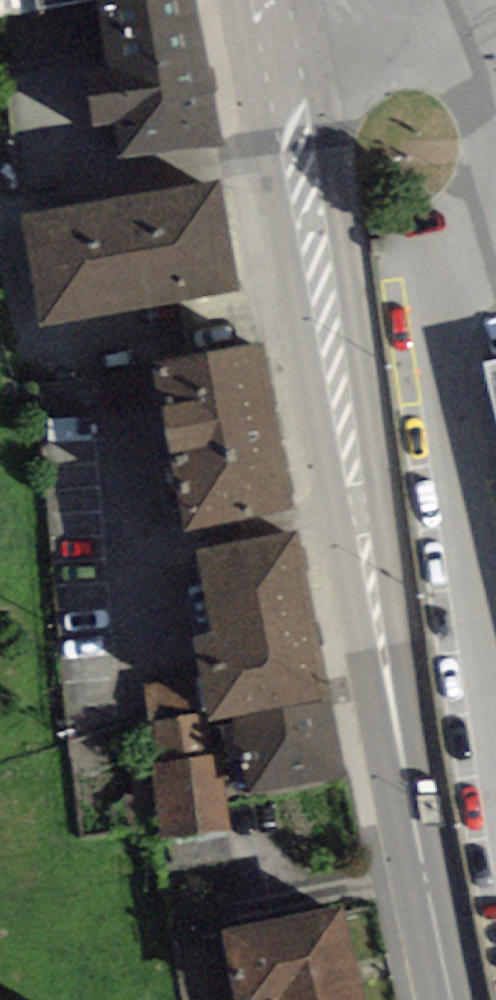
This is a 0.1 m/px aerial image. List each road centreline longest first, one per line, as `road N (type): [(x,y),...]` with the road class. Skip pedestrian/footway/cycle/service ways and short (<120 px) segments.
road 1 (primary): [(451,999),(267,0)]

